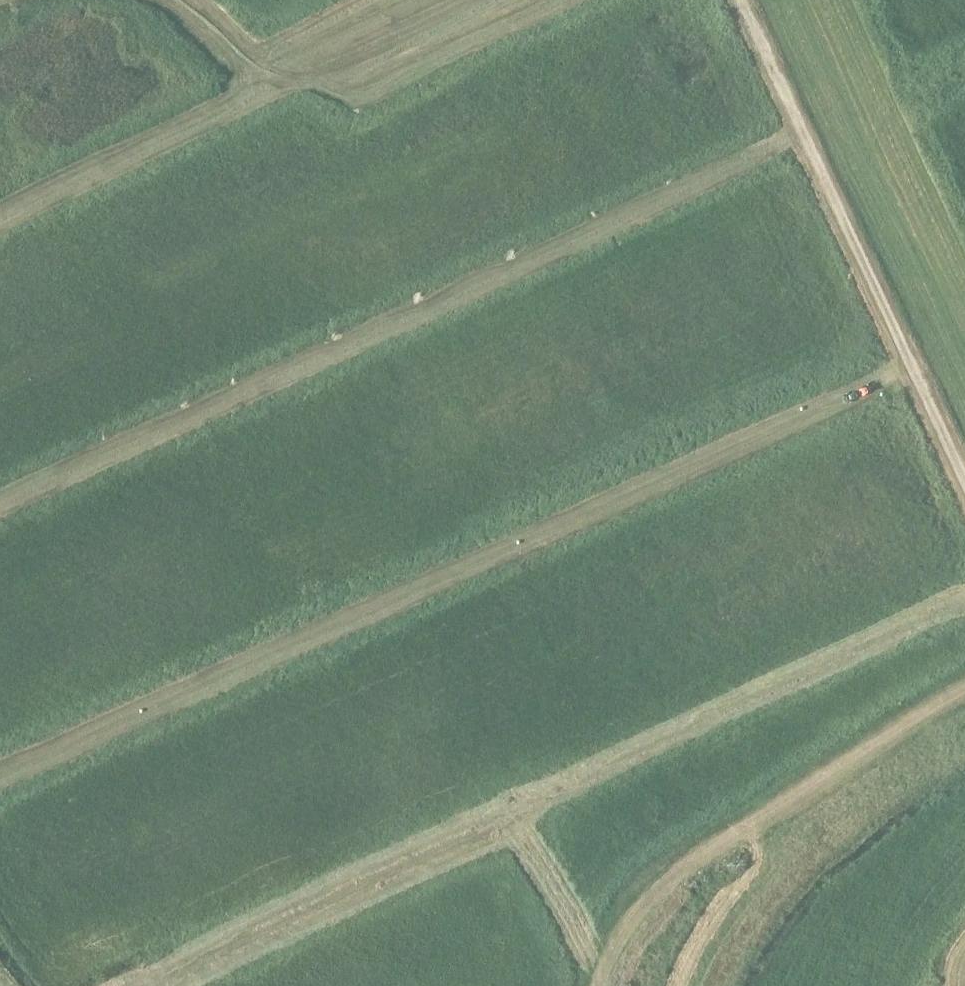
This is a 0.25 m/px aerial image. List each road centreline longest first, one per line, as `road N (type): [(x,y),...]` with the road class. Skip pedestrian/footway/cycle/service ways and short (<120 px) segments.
road 1 (track): [(740,0),(964,483)]
road 2 (track): [(598,985),(623,928),(700,856),(964,688)]

